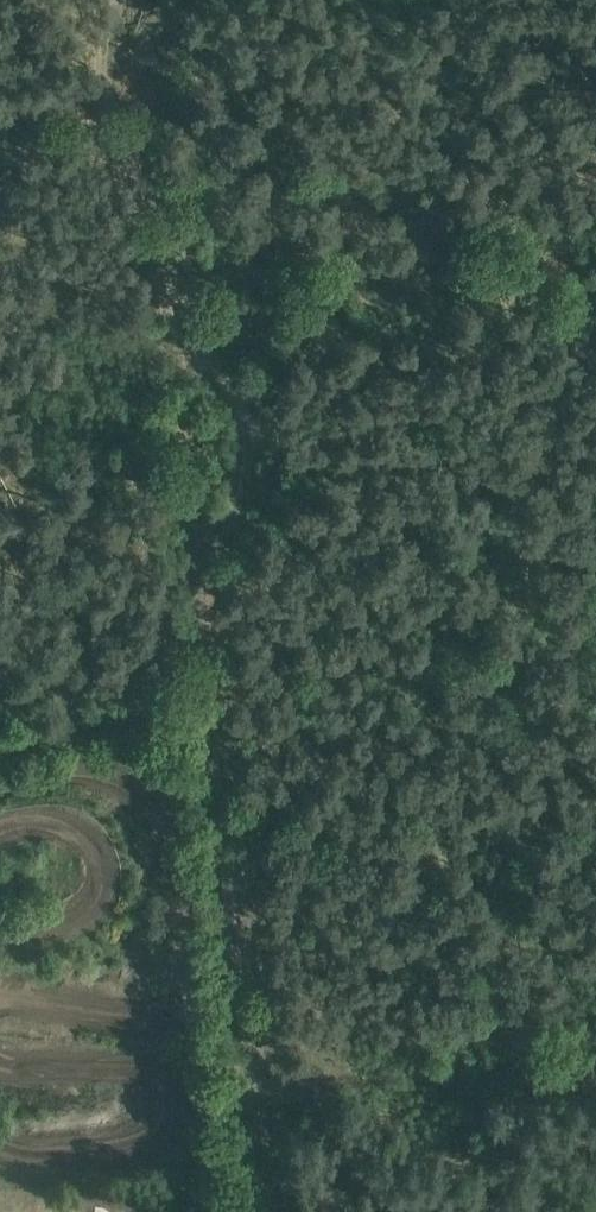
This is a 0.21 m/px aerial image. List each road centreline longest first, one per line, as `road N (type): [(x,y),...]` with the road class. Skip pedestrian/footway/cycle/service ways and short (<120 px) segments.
road 1 (track): [(147,0),(210,699)]
road 2 (track): [(210,699),(267,1211)]
road 3 (track): [(210,699),(0,735)]
road 4 (track): [(154,85),(0,116)]

